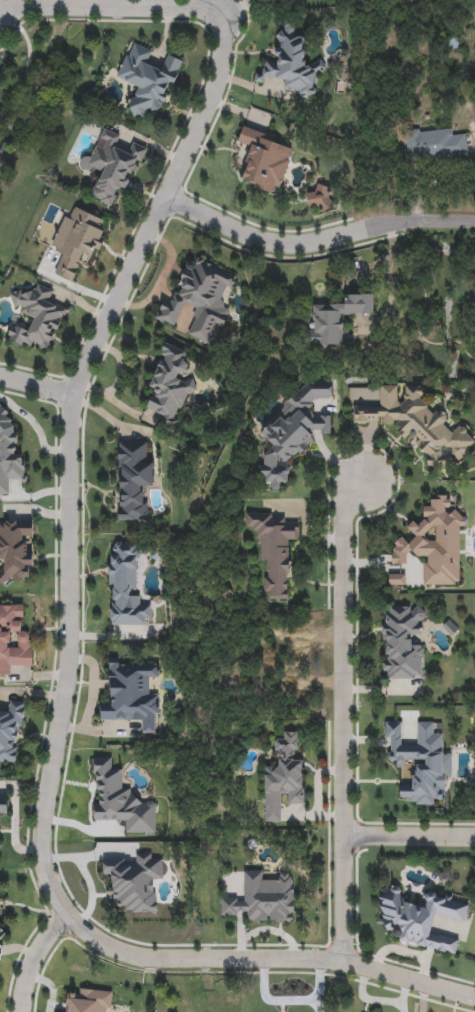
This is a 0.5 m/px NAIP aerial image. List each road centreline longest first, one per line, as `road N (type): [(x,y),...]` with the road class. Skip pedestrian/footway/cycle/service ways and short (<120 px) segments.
road 1 (residential): [(222,11),(228,32),(216,86),(73,396),(70,654),(40,839),(63,916)]
road 2 (residential): [(474,999),(341,962),(125,956),(63,916)]
road 3 (residential): [(361,481),(345,496),(344,837)]
road 4 (residential): [(166,200),(263,242),(291,245),(381,223),(474,223)]
road 5 (residential): [(0,15),(222,11)]
road 6 (residential): [(344,837),(474,838)]
road 7 (residential): [(344,837),(341,962)]

